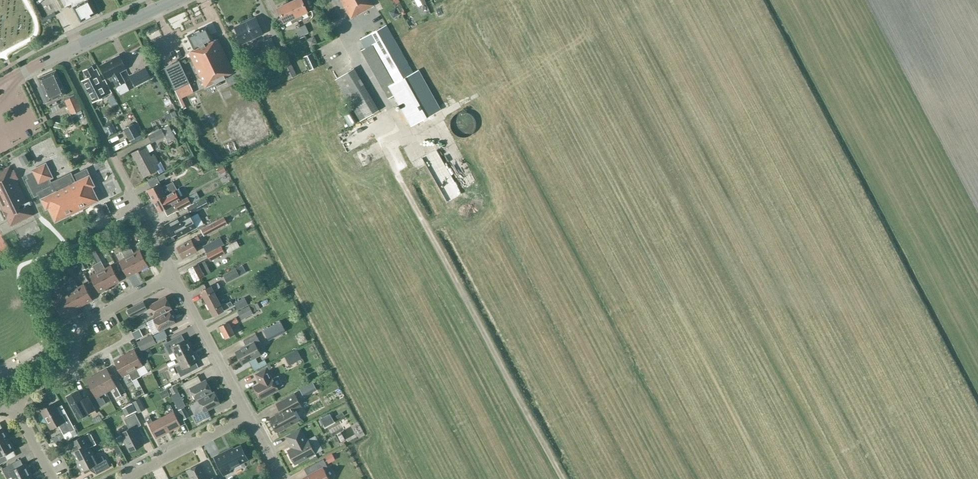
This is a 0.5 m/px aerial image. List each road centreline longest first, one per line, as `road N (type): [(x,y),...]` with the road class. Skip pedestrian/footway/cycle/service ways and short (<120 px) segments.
road 1 (track): [(560,478),(392,165),(391,139)]
road 2 (unclassified): [(175,275),(62,52)]
road 3 (unclassified): [(12,401),(71,366),(89,321),(175,275)]
road 4 (unclassified): [(249,415),(175,275)]
road 5 (residential): [(125,478),(249,415)]
road 6 (secondary): [(62,52),(174,0)]

